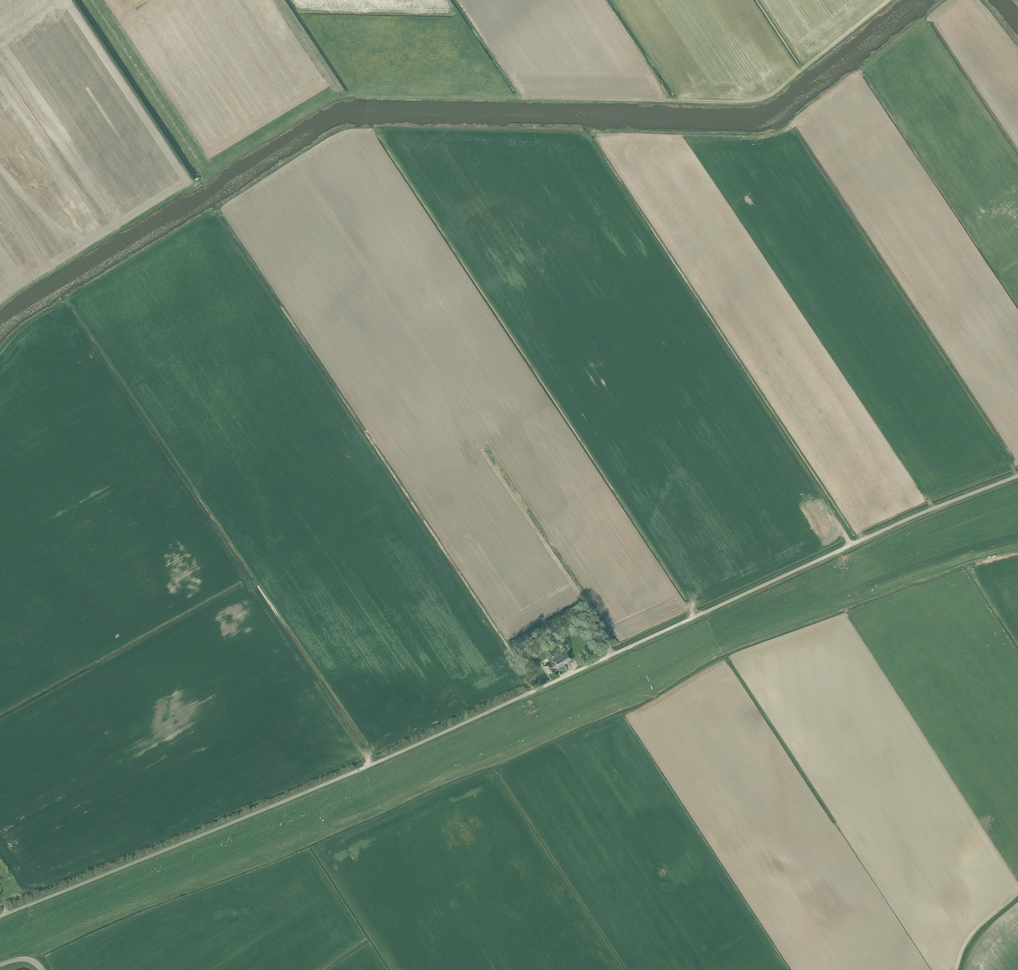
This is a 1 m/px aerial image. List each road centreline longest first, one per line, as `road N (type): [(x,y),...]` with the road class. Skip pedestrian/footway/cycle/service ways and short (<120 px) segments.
road 1 (unclassified): [(0,919),(378,765),(1017,476)]
road 2 (track): [(204,175),(334,95),(754,101),(888,0)]

